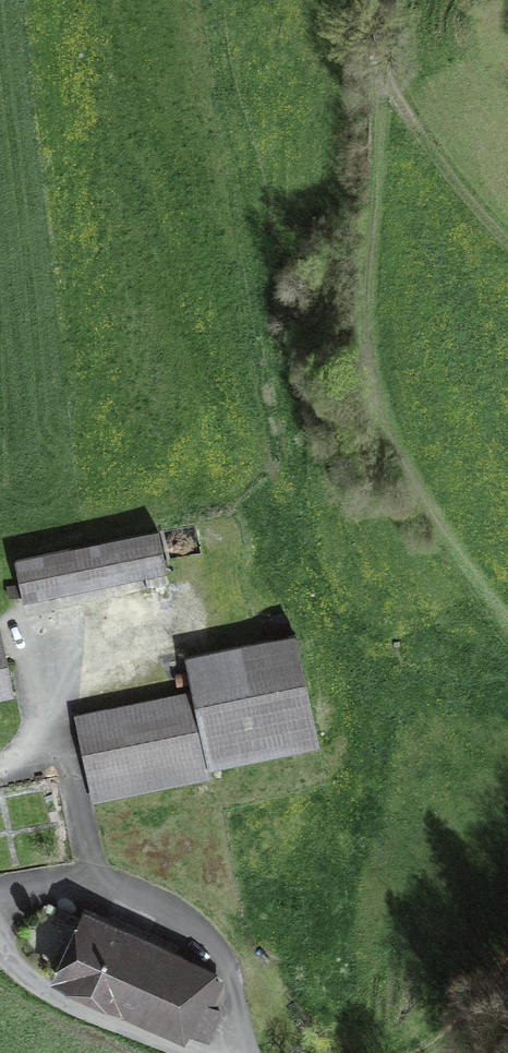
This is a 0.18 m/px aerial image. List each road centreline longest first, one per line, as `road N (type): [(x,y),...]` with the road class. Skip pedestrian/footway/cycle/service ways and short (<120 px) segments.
road 1 (track): [(377,46),(363,293),(367,365),(388,438),(507,612)]
road 2 (track): [(377,0),(377,46),(395,97),(439,163),(507,240)]
road 3 (unclassified): [(190,1052),(38,987),(0,951)]

